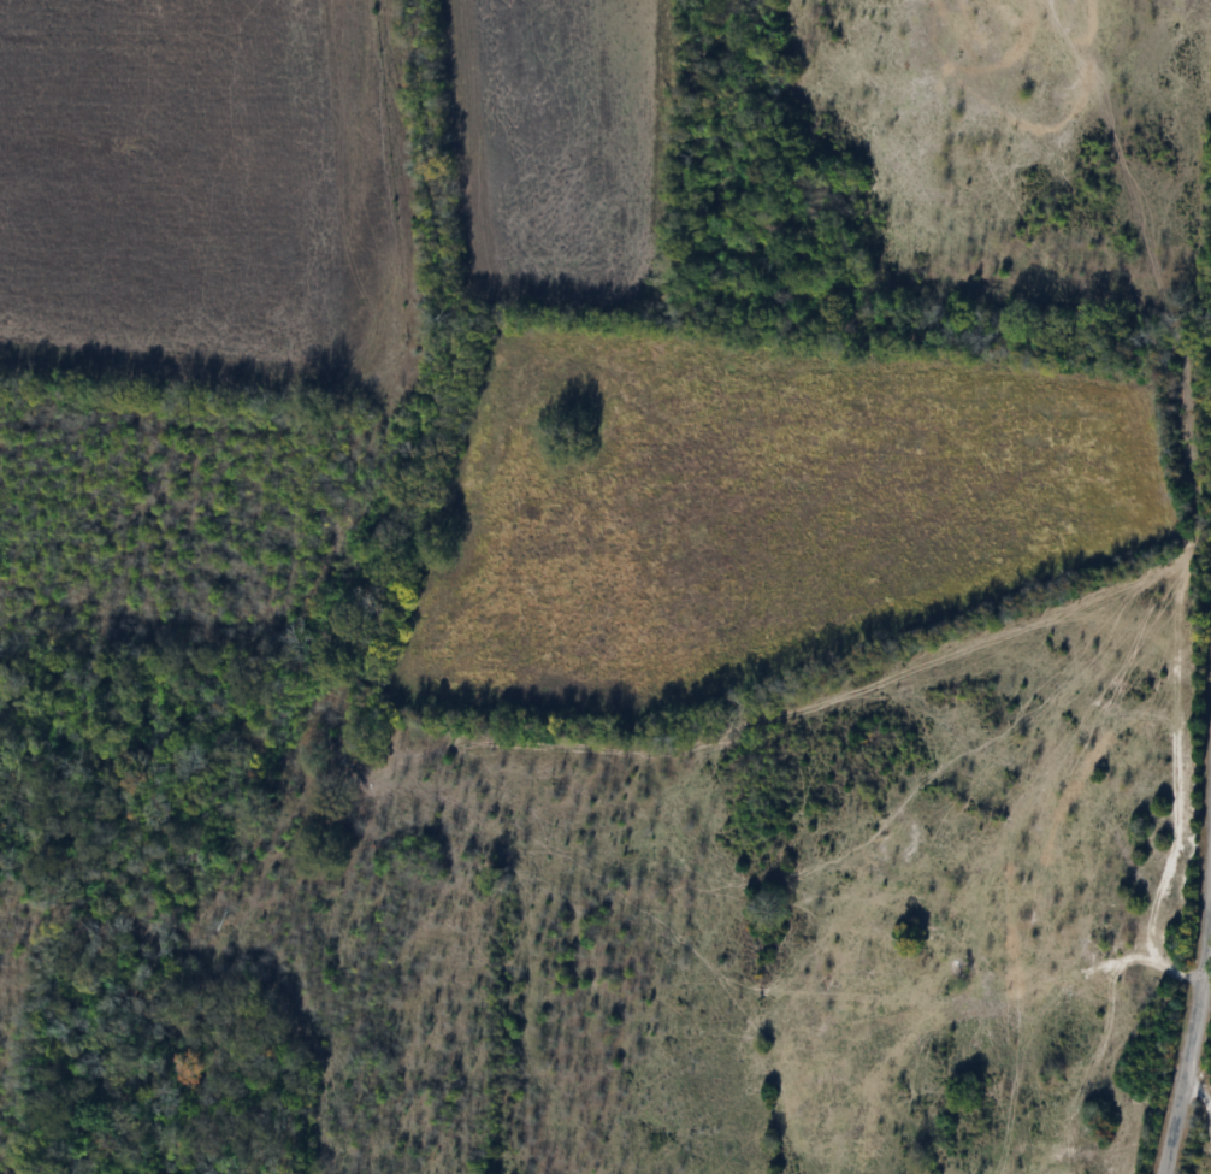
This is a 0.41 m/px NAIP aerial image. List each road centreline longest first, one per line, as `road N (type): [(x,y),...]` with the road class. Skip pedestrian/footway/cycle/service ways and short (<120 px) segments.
road 1 (residential): [(1162,1173),(1210,930)]

